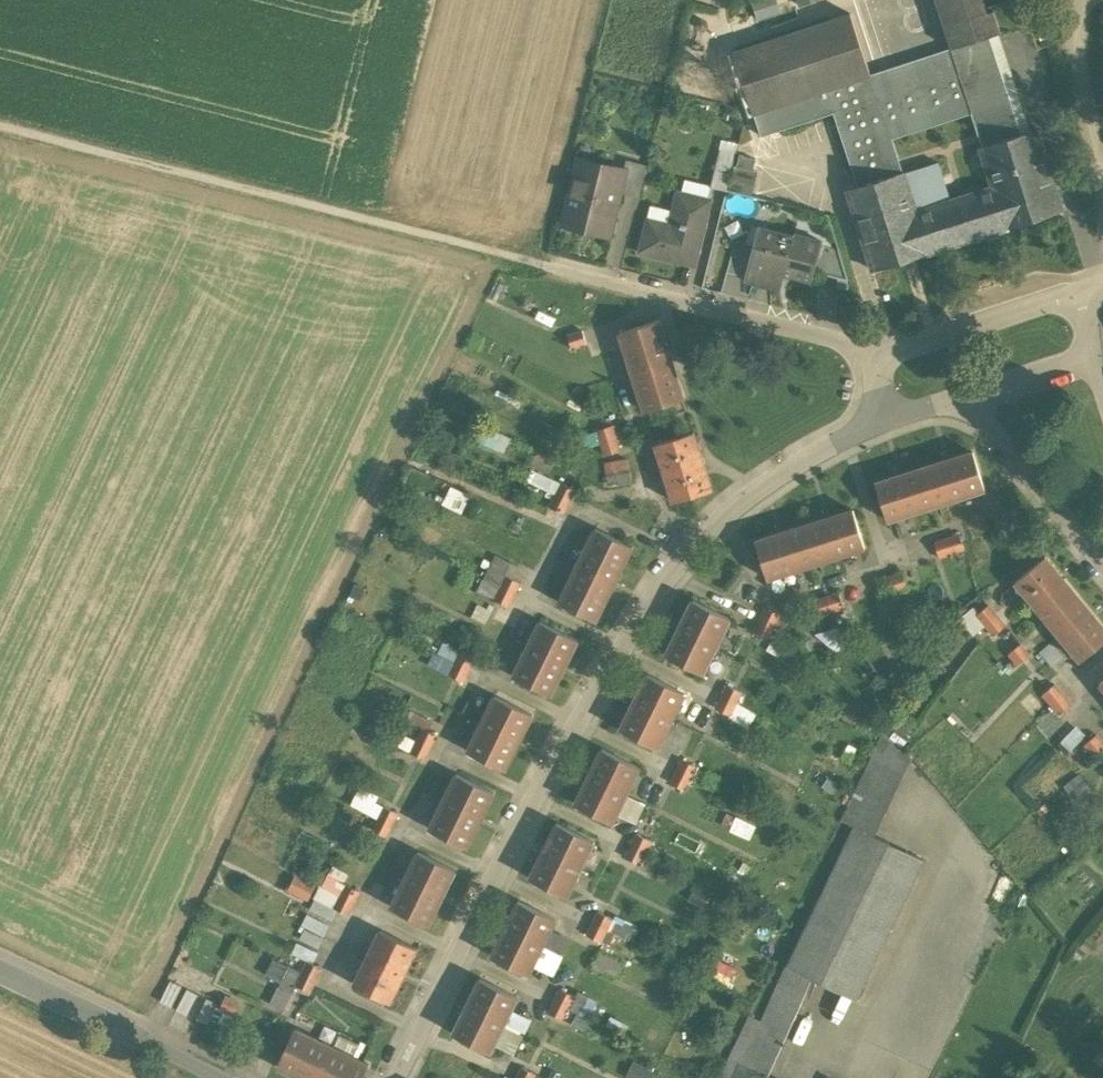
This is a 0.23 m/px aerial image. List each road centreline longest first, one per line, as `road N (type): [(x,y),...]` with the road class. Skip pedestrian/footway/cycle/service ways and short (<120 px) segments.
road 1 (residential): [(860,427),(762,470),(693,530),(605,661),(396,1077)]
road 2 (track): [(0,125),(545,262)]
road 3 (residential): [(880,354),(545,262)]
road 4 (tertiary): [(223,1077),(0,970)]
road 5 (residential): [(1102,562),(964,400)]
road 6 (residential): [(1075,291),(880,354)]
road 7 (residential): [(1100,352),(964,400)]

